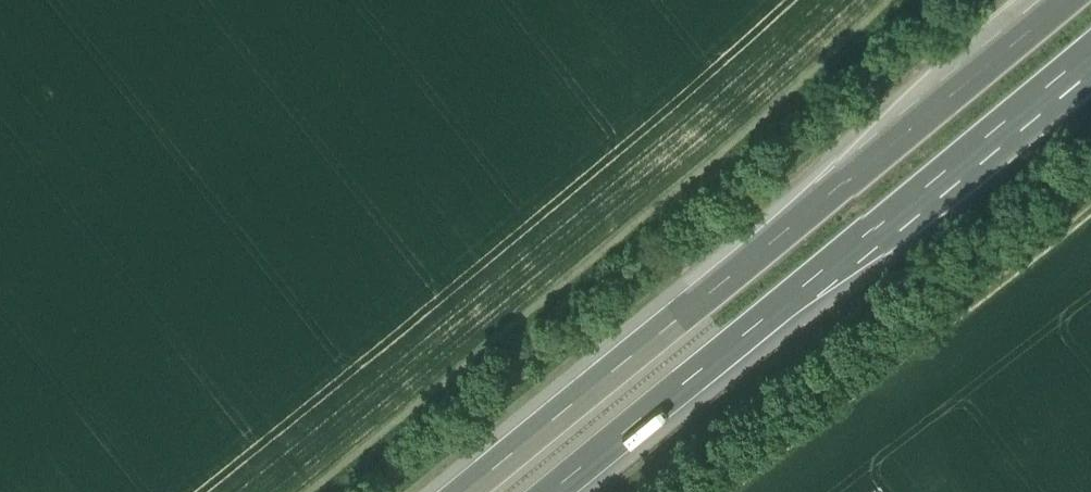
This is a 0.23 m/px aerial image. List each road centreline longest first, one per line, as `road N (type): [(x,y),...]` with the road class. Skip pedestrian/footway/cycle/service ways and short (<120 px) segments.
road 1 (motorway): [(1068,0),(469,491)]
road 2 (track): [(320,491),(686,184),(888,0)]
road 3 (motorway): [(557,491),(1090,53)]

